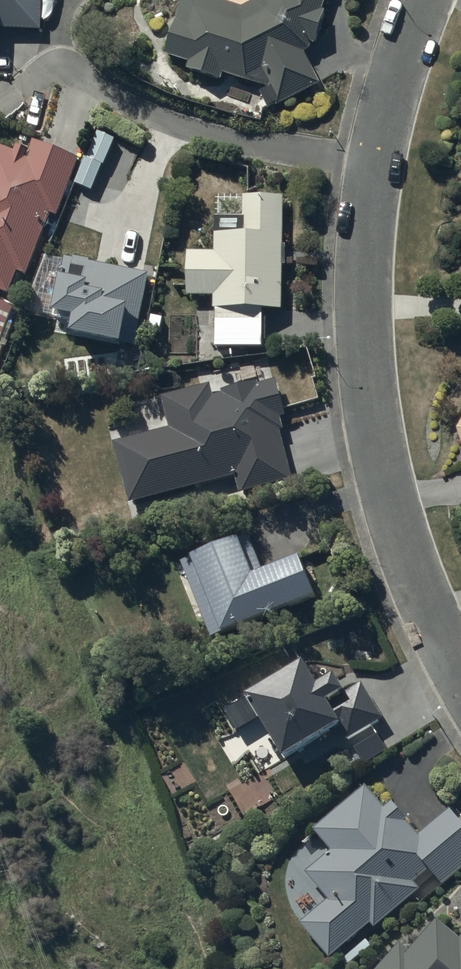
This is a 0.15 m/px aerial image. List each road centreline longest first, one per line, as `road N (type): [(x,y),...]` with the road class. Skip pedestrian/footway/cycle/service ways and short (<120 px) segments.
road 1 (residential): [(424,0),(375,162),(363,341),(400,544),(460,677)]

